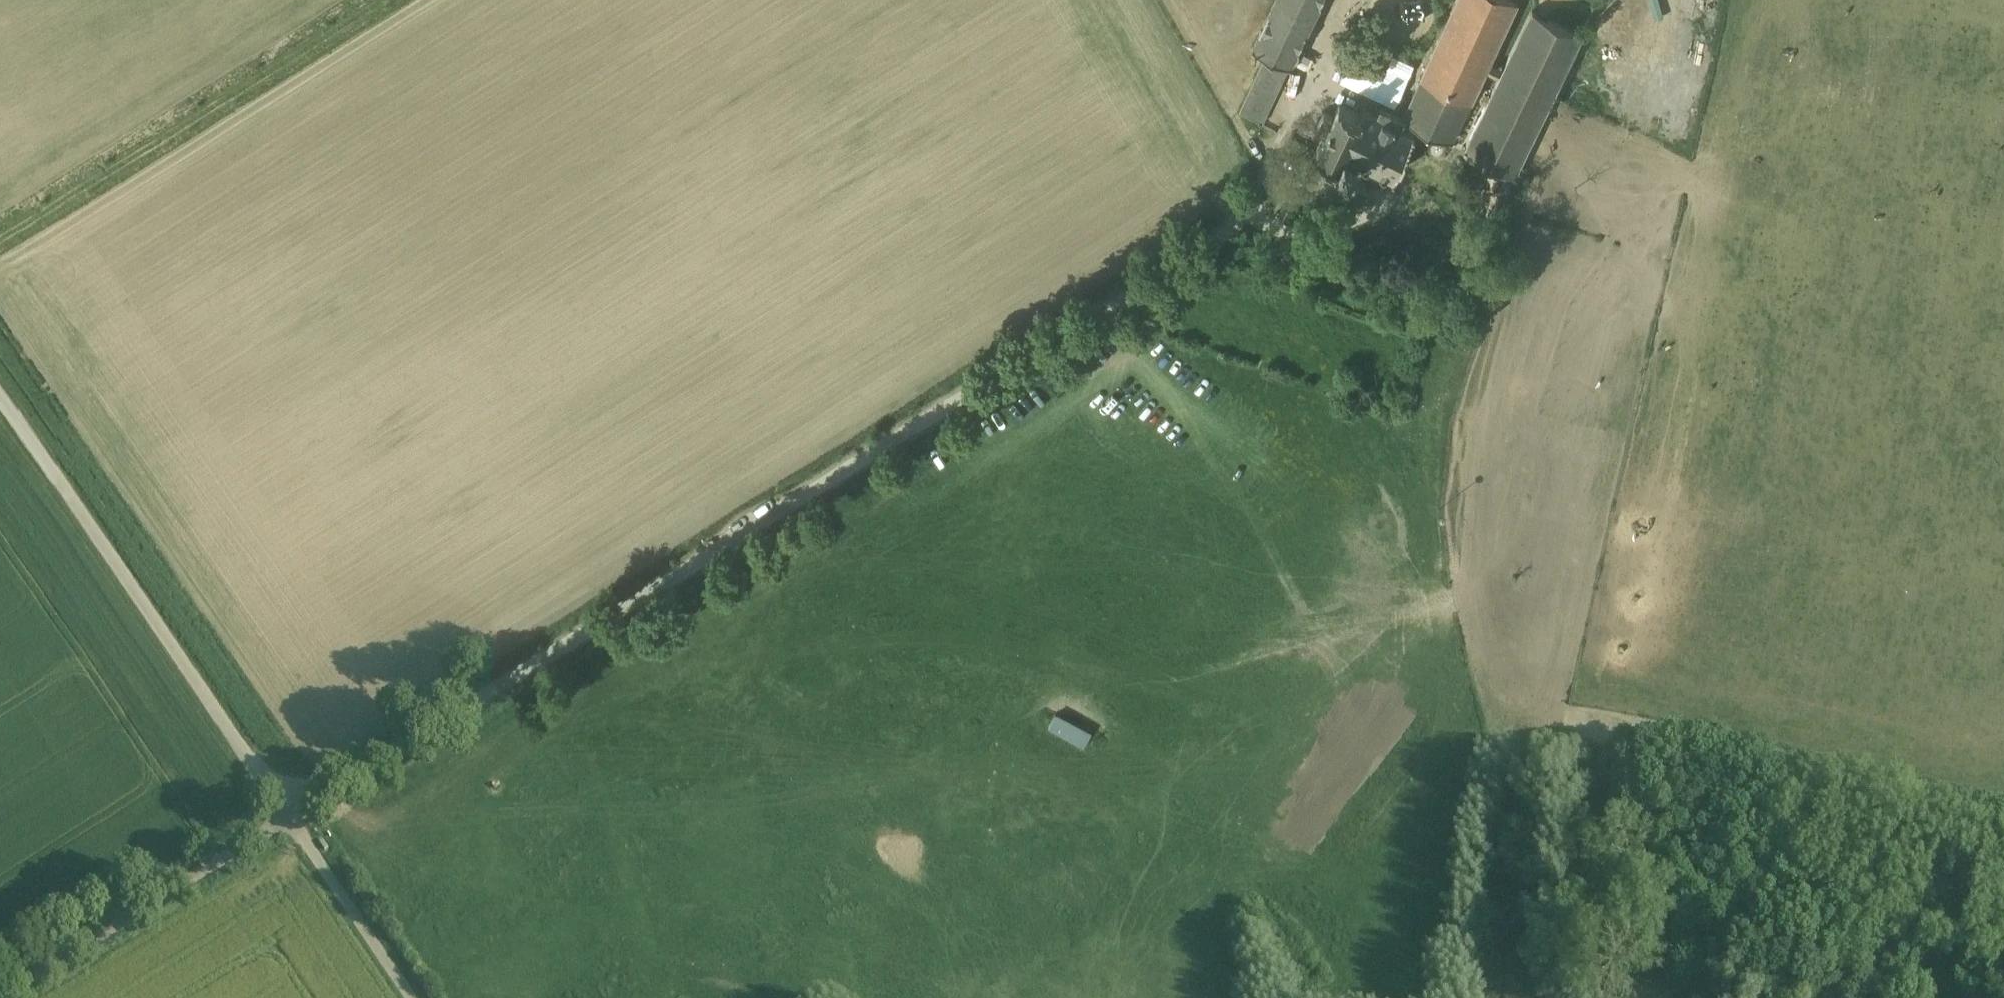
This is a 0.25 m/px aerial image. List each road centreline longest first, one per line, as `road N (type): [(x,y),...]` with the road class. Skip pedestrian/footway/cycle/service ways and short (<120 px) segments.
road 1 (unclassified): [(10,997),(294,827),(0,393)]
road 2 (track): [(410,997),(294,827)]

